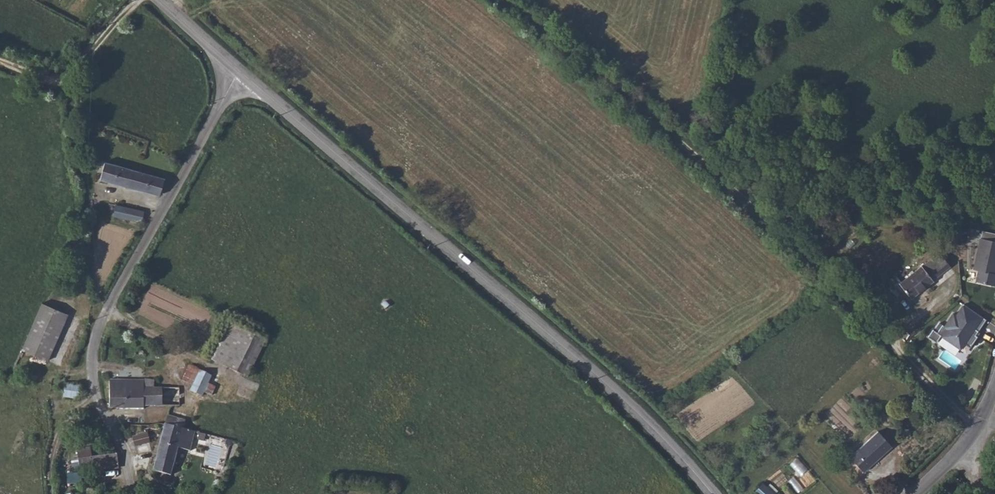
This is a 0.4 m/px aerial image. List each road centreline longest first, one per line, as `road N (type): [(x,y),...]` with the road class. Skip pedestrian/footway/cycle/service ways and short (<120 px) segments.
road 1 (track): [(506,0),(704,159),(976,428)]
road 2 (tertiary): [(241,71),(609,387),(712,493)]
road 3 (unclassified): [(241,71),(102,318),(91,376),(134,493)]
road 4 (track): [(60,82),(85,196),(81,288),(102,318)]
road 5 (track): [(0,59),(60,82),(133,0)]

